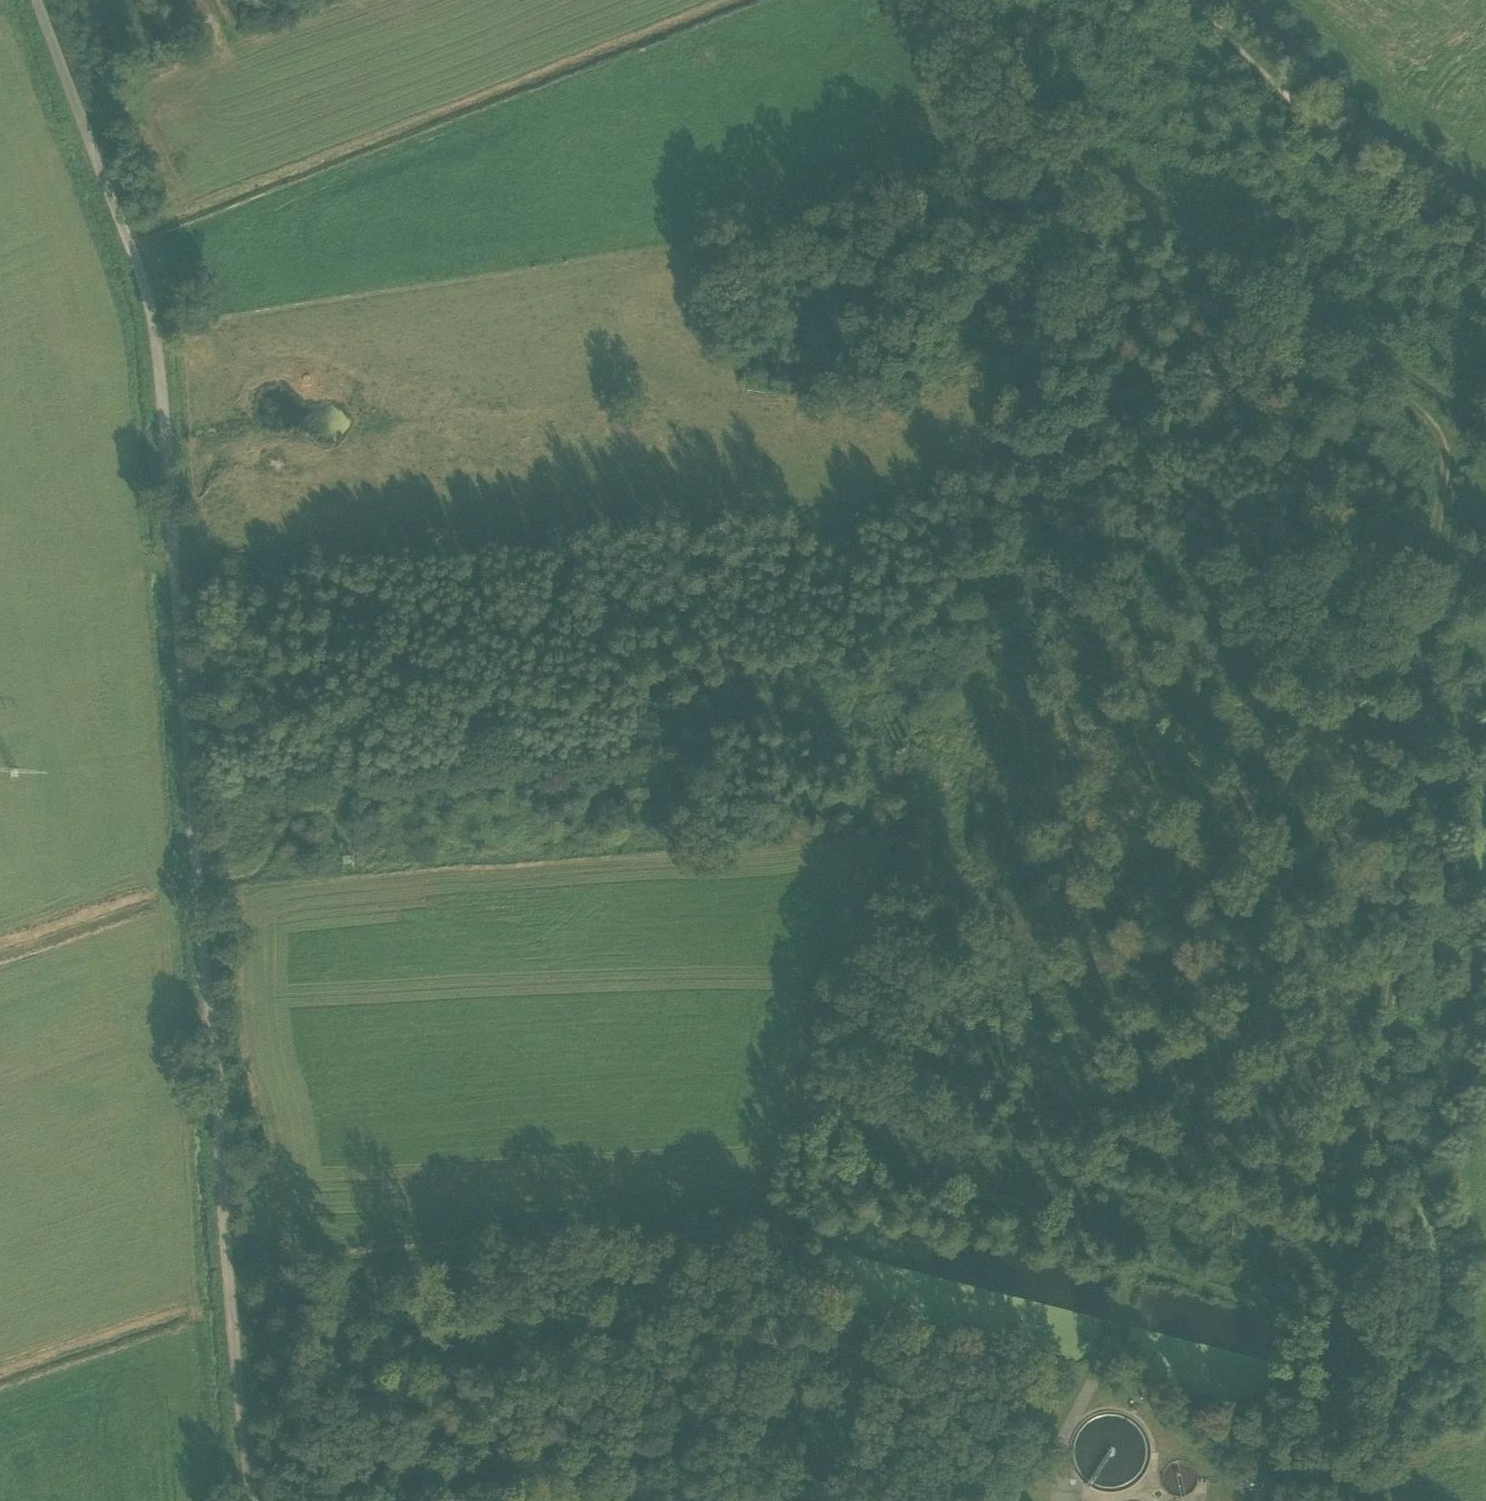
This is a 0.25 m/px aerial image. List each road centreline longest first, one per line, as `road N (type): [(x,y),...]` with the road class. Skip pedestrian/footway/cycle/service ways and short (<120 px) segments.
road 1 (track): [(252,1500),(156,315),(36,0)]
road 2 (track): [(1459,438),(1336,1500)]
road 3 (track): [(1283,317),(1047,150),(981,77),(941,0)]
road 4 (track): [(1283,317),(1459,438)]

